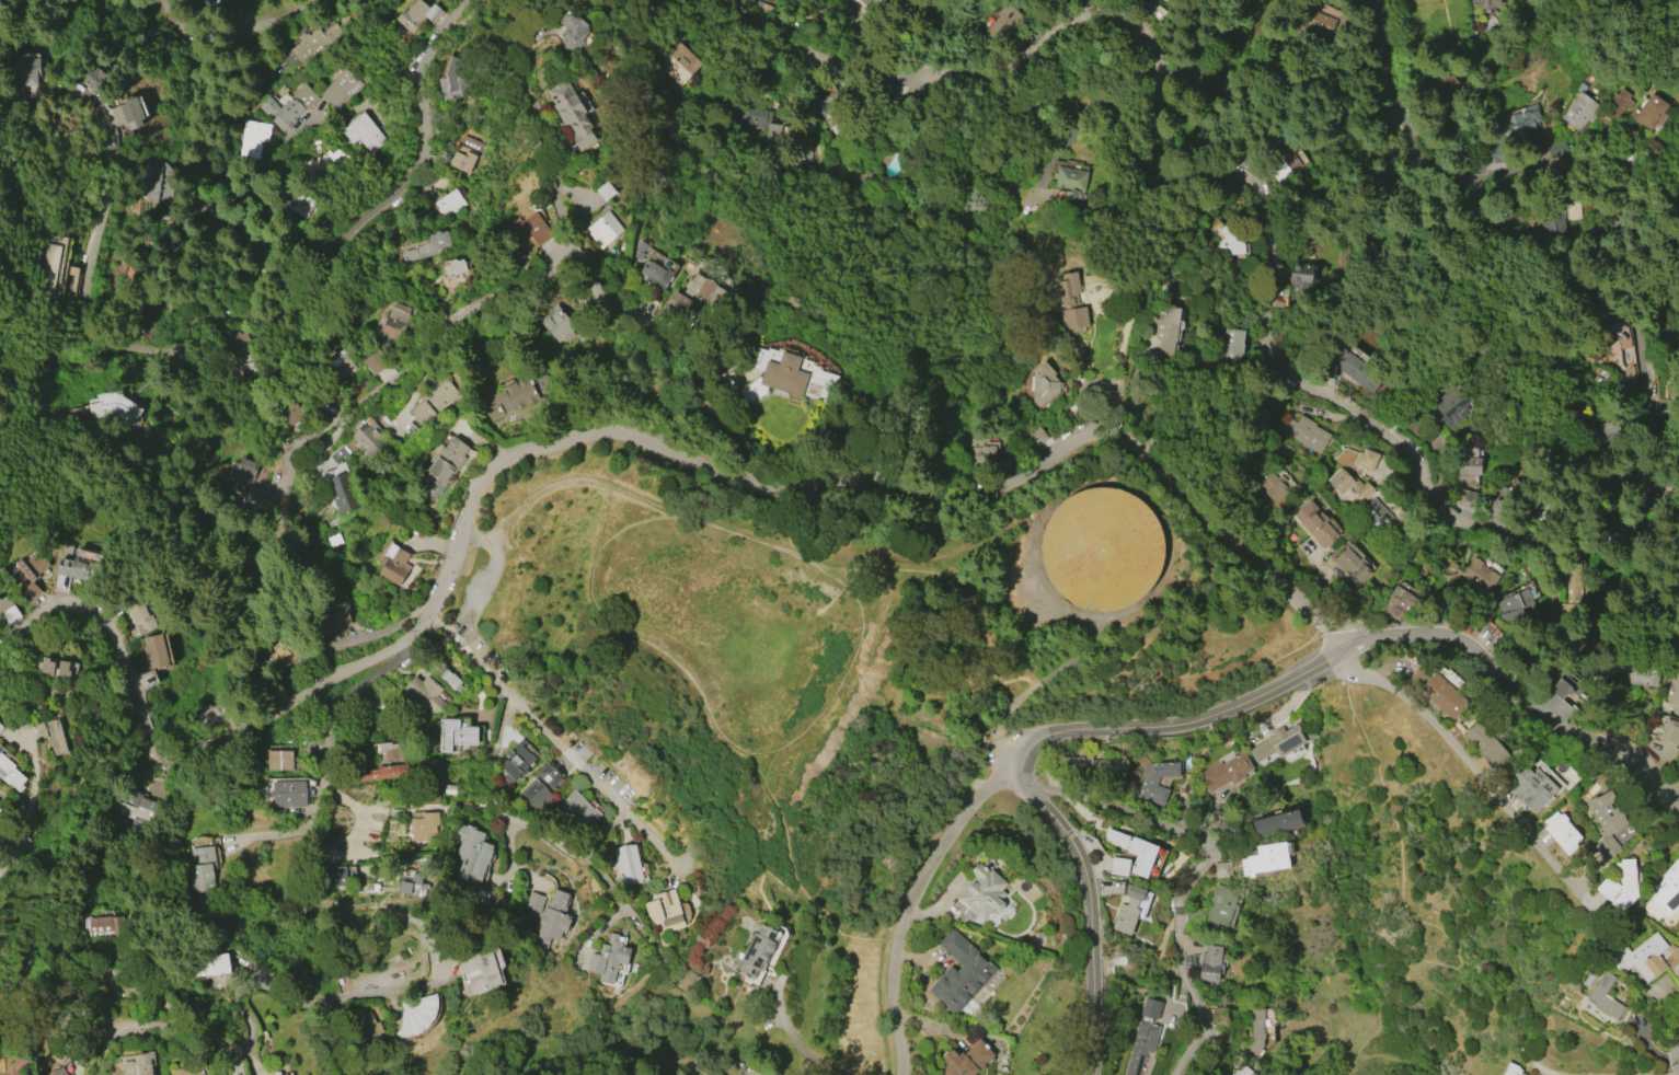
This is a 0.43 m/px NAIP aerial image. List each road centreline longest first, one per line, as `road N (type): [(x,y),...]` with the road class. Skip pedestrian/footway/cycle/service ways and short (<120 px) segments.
road 1 (residential): [(0,647),(65,603),(110,613),(152,747),(169,761),(202,753),(413,635),(478,492),(504,460),(614,431),(760,486),(855,476),(899,483),(945,505),(1021,478),(1084,438),(1126,441),(1261,558),(1319,622)]
road 2 (residential): [(477,0),(429,54),(425,154),(346,232),(321,275),(290,300),(205,319),(160,342),(110,337),(93,320),(94,244),(114,166),(104,117),(82,88),(0,94)]
road 3 (residential): [(1387,428),(1284,369),(1265,319),(1257,199),(1228,178),(1170,164),(1158,138),(1151,47),(1130,31),(1074,21),(990,70),(885,91)]
road 4 (residential): [(760,486),(690,352),(607,298),(578,252),(475,303),(296,449),(273,498)]
road 5 (residential): [(1360,0),(1402,128),(1442,167),(1615,163),(1625,194),(1605,258),(1645,419),(1661,436),(1678,439)]
road 6 (residential): [(1028,790),(1111,806),(1208,843),(1207,862),(1178,899),(1178,956),(1208,1028),(1174,1074)]
road 7 (residential): [(104,1074),(117,1024),(191,1030),(244,1049),(254,1025),(237,995),(251,981),(300,998),(395,984)]
road 8 (tertiary): [(1337,646),(1398,632),(1471,645),(1537,708),(1637,762),(1678,813)]
road 9 (residential): [(427,614),(474,652),(683,872)]
road 10 (residential): [(1020,762),(999,772),(974,801),(916,885),(892,976),(900,1074)]
road 11 (tertiary): [(1020,762),(1045,728),(1153,724),(1212,710),(1337,646)]
road 12 (tertiary): [(1086,1074),(1088,882),(1074,845),(1028,790),(1020,762)]
road 13 (residential): [(1337,646),(1356,674),(1418,710),(1568,878)]
road 14 (residential): [(1678,619),(1603,636),(1571,633),(1561,623),(1554,568),(1536,544),(1440,502)]
road 15 (residential): [(403,643),(404,658),(373,677),(336,717),(311,828),(233,848)]
road 16 (residential): [(812,58),(808,117),(827,174),(884,258)]
road 17 (residential): [(334,0),(246,19),(204,39),(165,0)]
road 18 (residential): [(885,91),(848,88),(755,24),(738,0)]
road 19 (residential): [(1617,226),(1645,292),(1678,329)]

